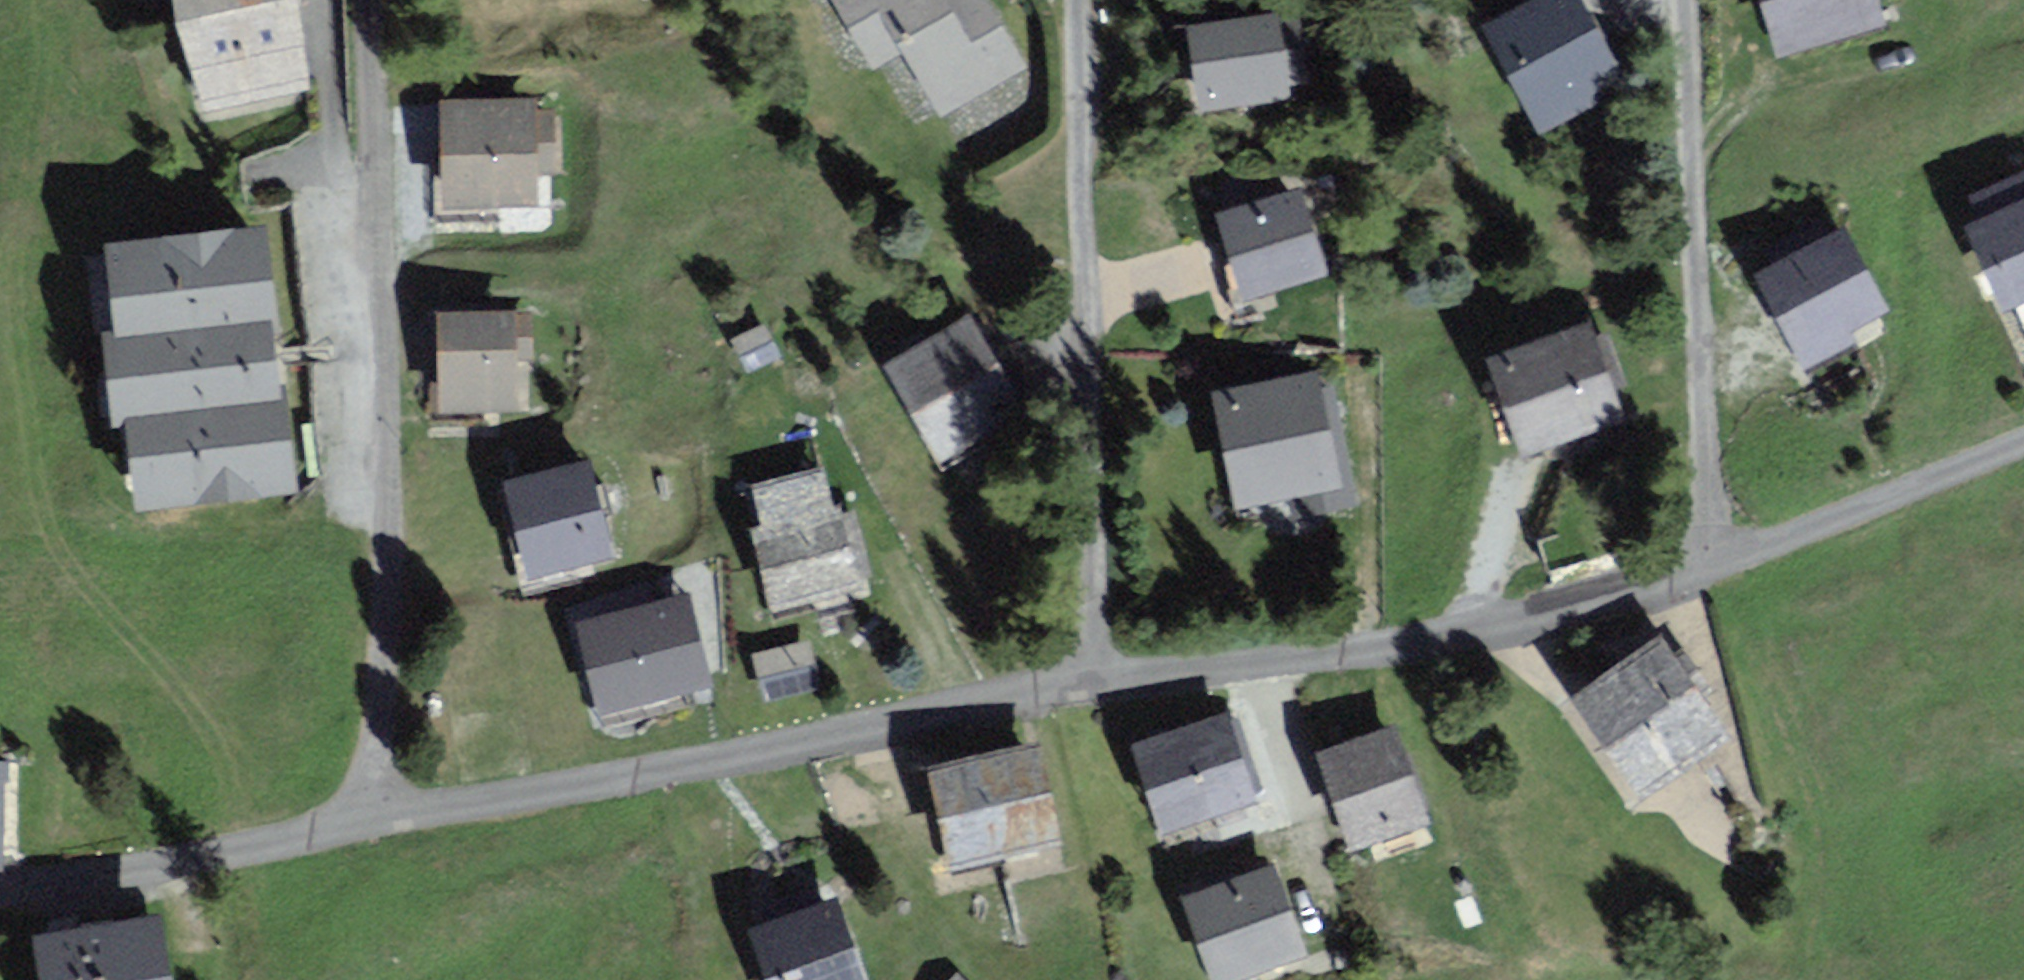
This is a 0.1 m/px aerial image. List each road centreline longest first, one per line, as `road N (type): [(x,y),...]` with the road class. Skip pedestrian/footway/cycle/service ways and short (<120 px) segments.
road 1 (residential): [(369,0),(382,631),(361,823)]
road 2 (residential): [(361,823),(1098,675)]
road 3 (residential): [(1098,675),(1079,0)]
road 4 (residential): [(1098,675),(1422,641),(1709,565)]
road 5 (residential): [(1683,0),(1709,565)]
road 6 (residential): [(361,823),(112,878),(0,890)]
road 7 (residential): [(1709,565),(2023,440)]

